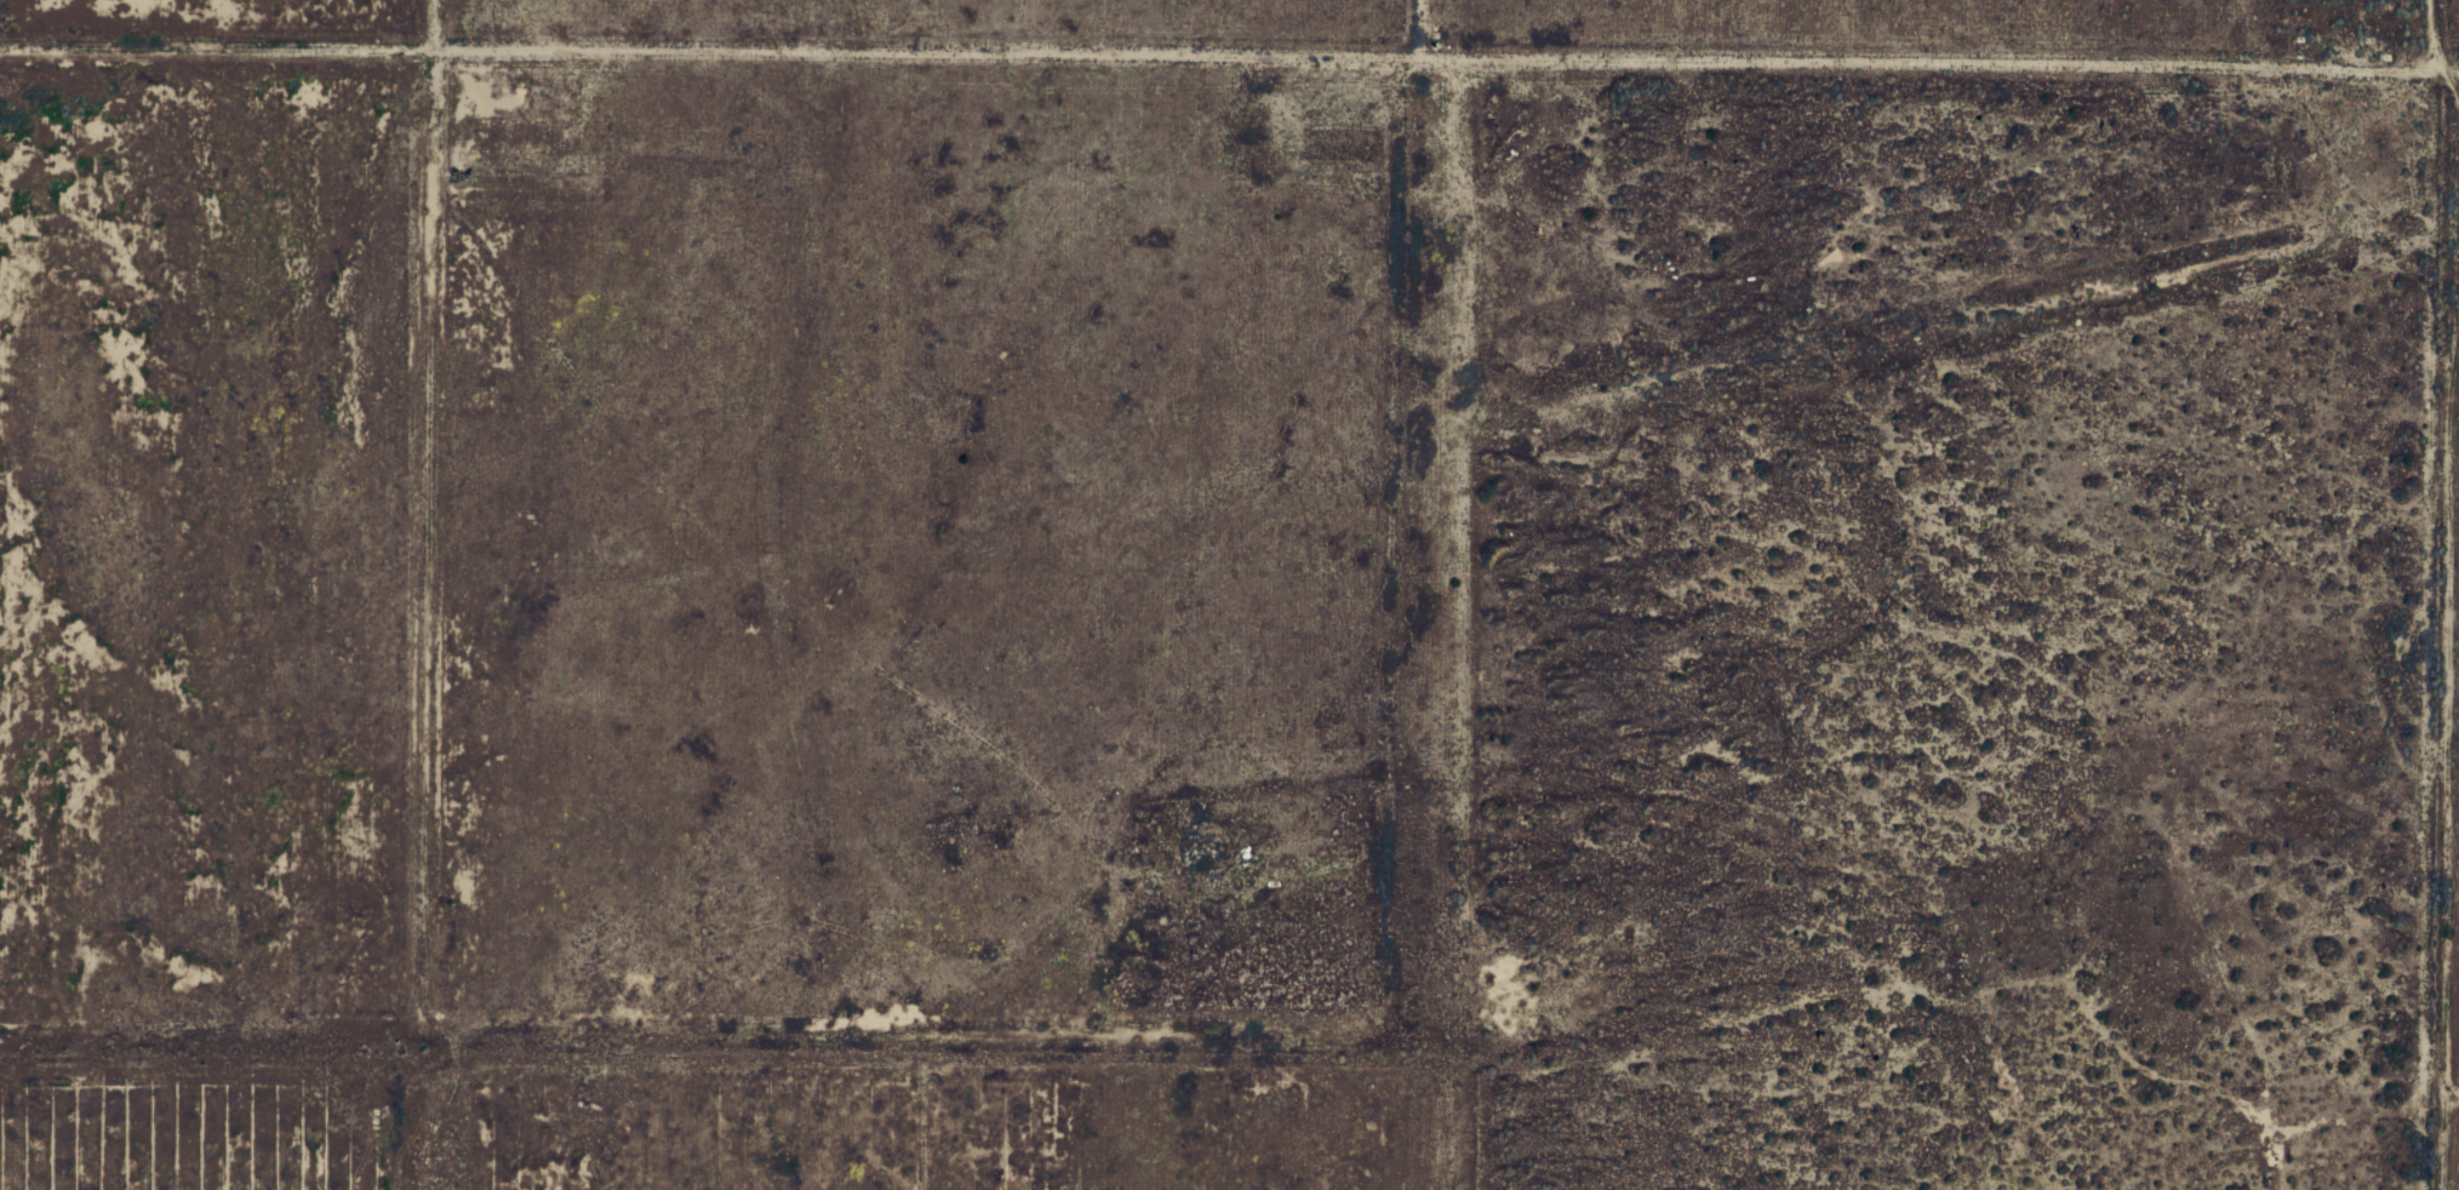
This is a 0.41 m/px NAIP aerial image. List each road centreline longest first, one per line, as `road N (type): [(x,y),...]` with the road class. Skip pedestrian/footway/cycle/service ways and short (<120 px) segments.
road 1 (track): [(2451,1189),(2454,0)]
road 2 (track): [(316,1091),(312,0)]

